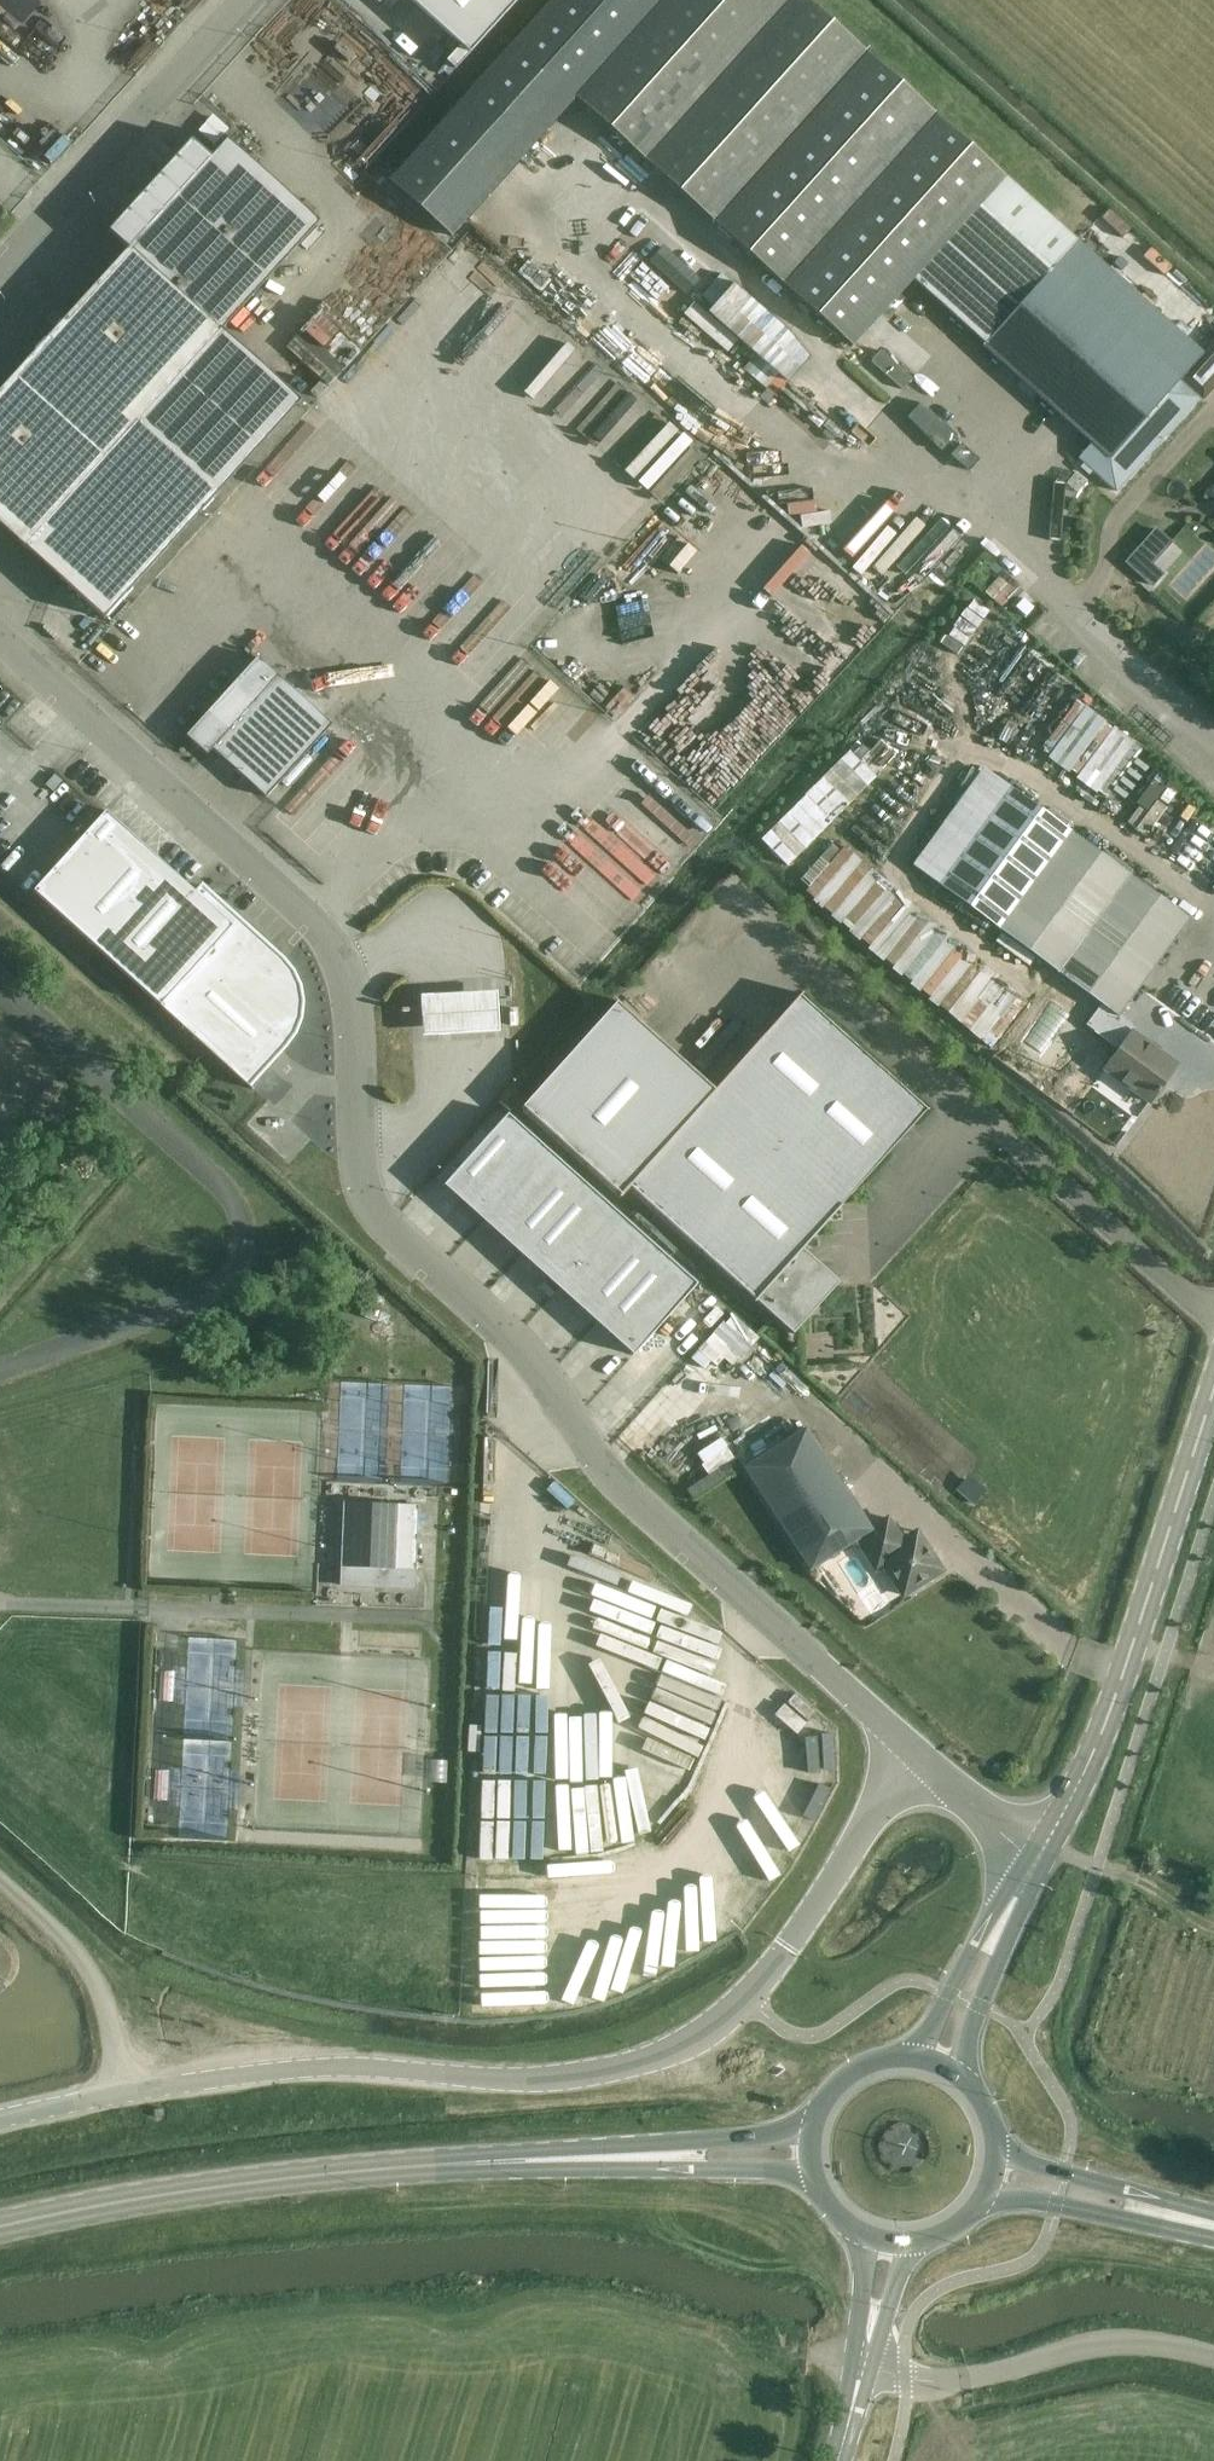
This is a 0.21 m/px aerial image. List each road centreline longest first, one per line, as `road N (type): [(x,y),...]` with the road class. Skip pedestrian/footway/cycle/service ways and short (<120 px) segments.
road 1 (unclassified): [(0,642),(307,921),(340,966),(356,1022),(363,1193),(504,1328),(570,1432),(650,1518),(906,1743)]
road 2 (unclassified): [(122,2085),(277,2070),(581,2077),(698,2044),(823,1908),(906,1743)]
road 3 (primary): [(809,2152),(394,2167),(191,2192),(0,2228)]
road 4 (tertiary): [(1039,1851),(1118,1690),(1213,1399)]
road 5 (unclassified): [(240,0),(0,266)]
road 6 (unclassified): [(122,2085),(104,2005),(83,1959),(0,1881)]
road 7 (tertiary): [(937,2063),(1039,1851)]
road 8 (primary): [(1213,2228),(994,2173)]
road 9 (tertiary): [(837,2460),(887,2243)]
road 10 (primary): [(937,2063),(882,2059),(848,2074),(823,2101),(809,2152)]
road 11 (unclassified): [(906,1743),(1039,1851)]
road 12 (primary): [(887,2243),(921,2243),(954,2230),(979,2206),(994,2173)]
road 13 (primary): [(994,2173),(987,2108),(966,2081),(937,2063)]
road 14 (primary): [(809,2152),(832,2212),(887,2243)]
road 15 (unclassified): [(0,2106),(122,2085)]

